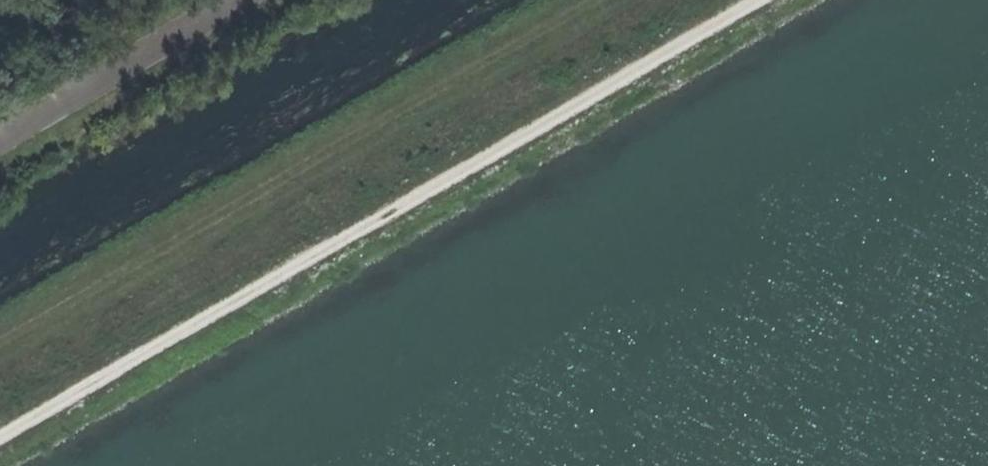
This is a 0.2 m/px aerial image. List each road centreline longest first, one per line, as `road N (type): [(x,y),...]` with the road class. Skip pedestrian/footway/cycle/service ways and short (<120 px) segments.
road 1 (track): [(763,0),(0,434)]
road 2 (track): [(0,350),(598,0)]

